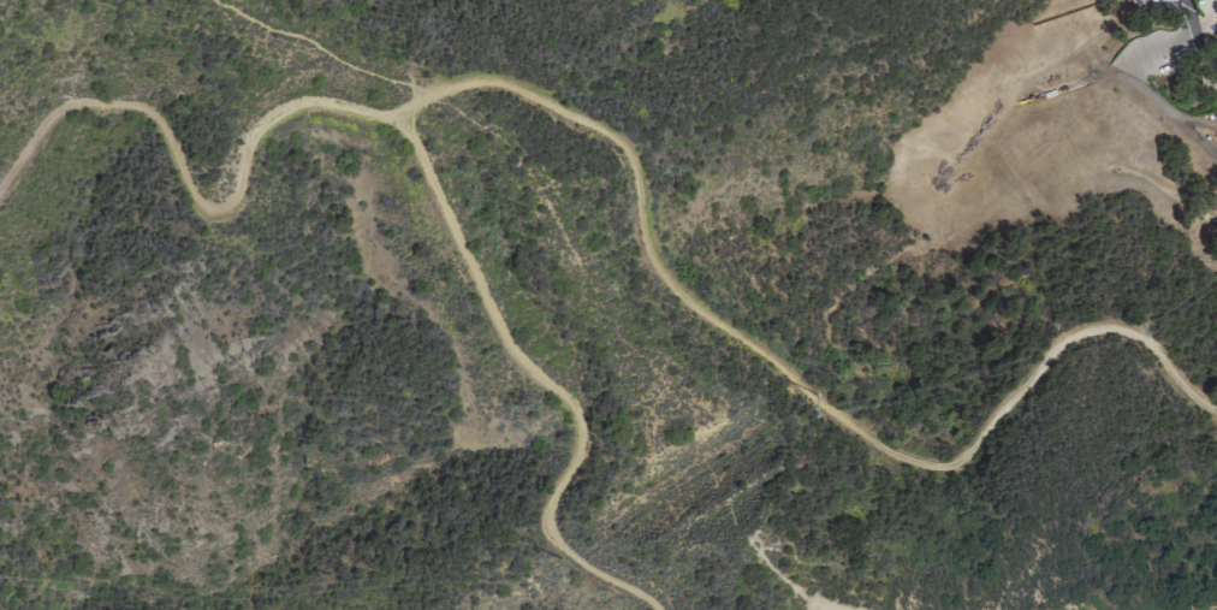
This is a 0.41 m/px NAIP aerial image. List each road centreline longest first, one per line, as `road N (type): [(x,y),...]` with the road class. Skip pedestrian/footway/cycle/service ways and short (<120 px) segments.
road 1 (track): [(399,118),(431,93),(489,81),(606,134),(629,155),(645,244),(669,284),(904,464),(950,472),(967,460),(1055,348),(1086,328),(1130,330),(1216,410)]
road 2 (track): [(399,118),(507,350),(559,393),(575,419),(575,454),(546,502),(546,528),(577,563),(655,609)]
road 3 (track): [(0,188),(41,130),(77,106),(137,108),(152,117),(195,199),(212,208),(230,201),(249,137),(280,108),(319,101),(399,118)]
road 4 (track): [(1109,71),(1216,153)]
road 5 (track): [(842,609),(794,586),(750,532)]

